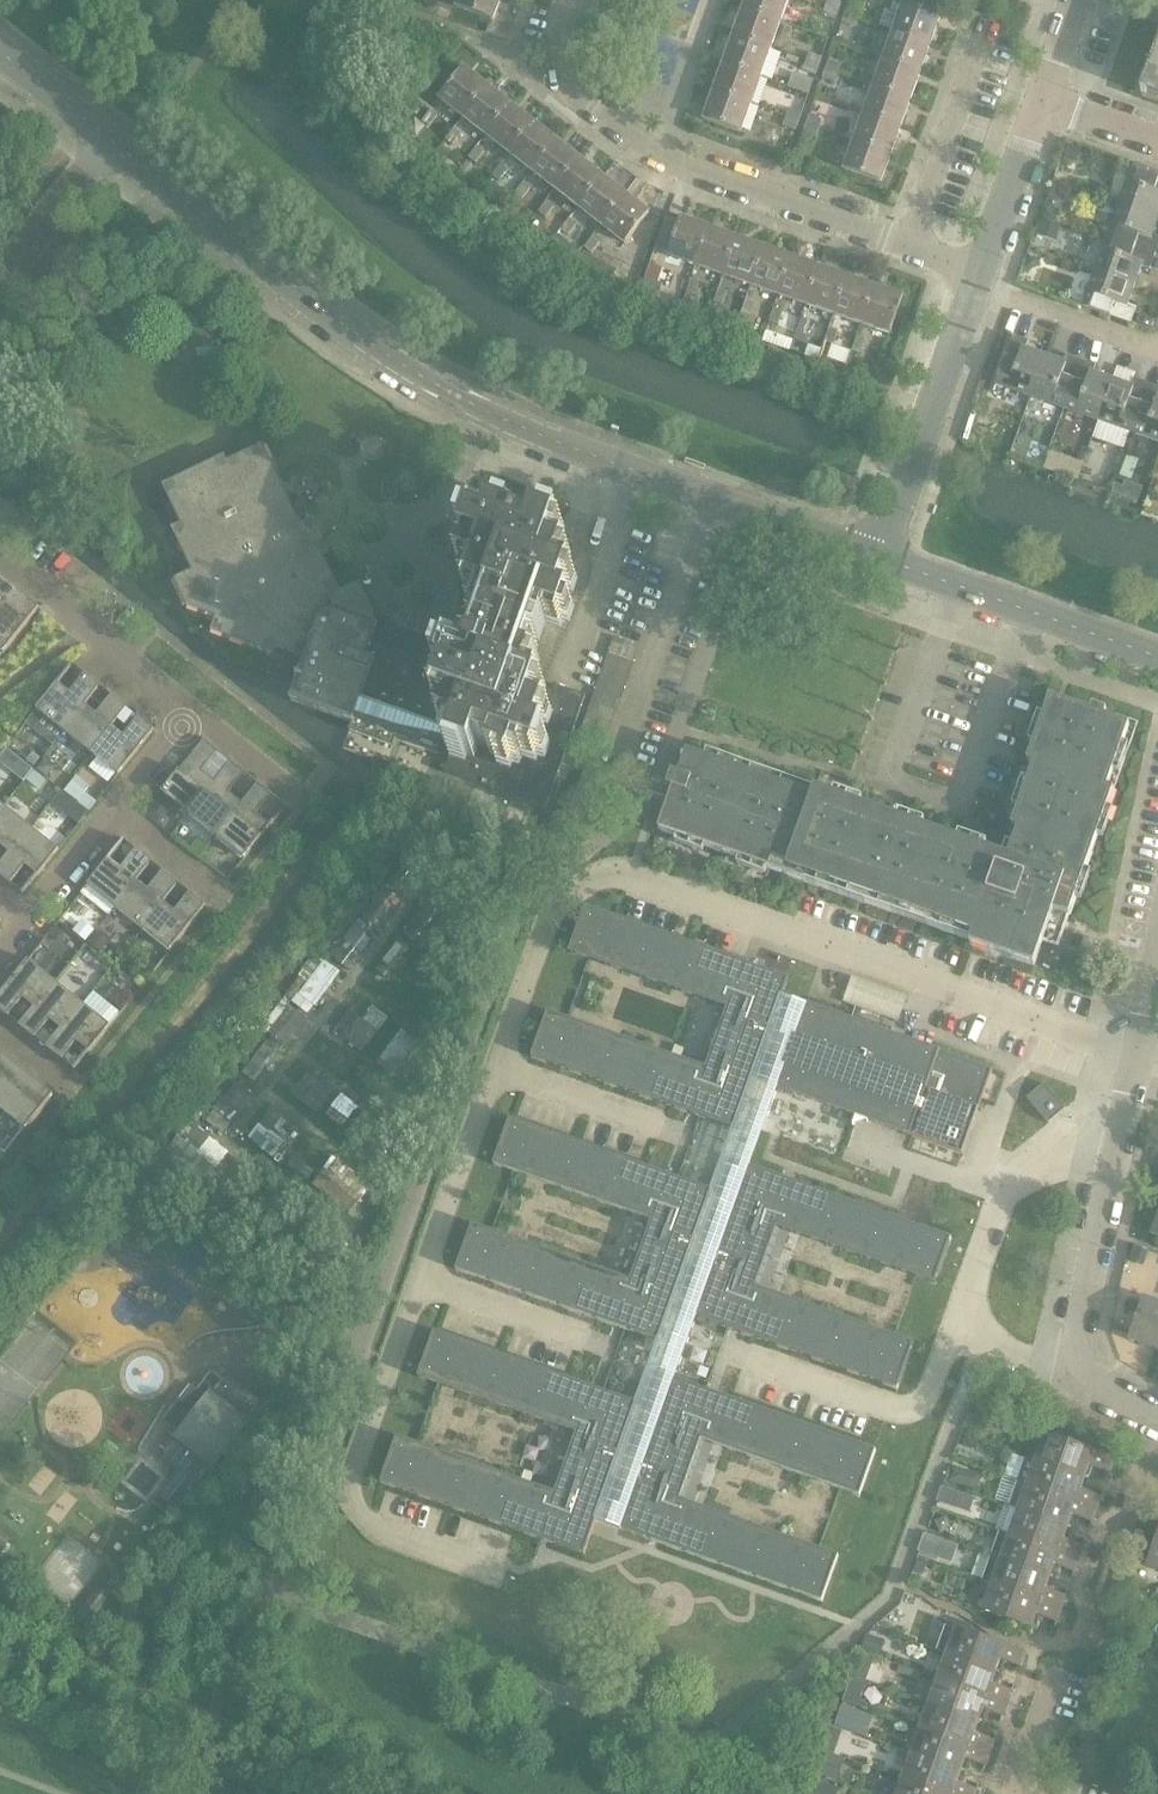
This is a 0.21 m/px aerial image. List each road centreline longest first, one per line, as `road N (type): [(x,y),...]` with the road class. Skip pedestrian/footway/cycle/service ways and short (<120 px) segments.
road 1 (residential): [(876,555),(526,432),(454,394),(361,337),(107,136)]
road 2 (residential): [(1157,1422),(1073,1374),(1157,960)]
road 3 (residential): [(910,247),(663,159),(562,73),(586,0)]
road 4 (residential): [(1157,656),(876,555)]
road 5 (residential): [(876,555),(975,279)]
road 6 (residential): [(185,716),(0,560)]
road 7 (residential): [(910,247),(988,32)]
road 8 (residential): [(1157,348),(975,279)]
road 9 (residential): [(975,279),(1040,101)]
road 10 (residential): [(0,265),(107,136)]
road 11 (residential): [(113,804),(224,892)]
road 12 (residential): [(26,911),(113,804)]
road 13 (residential): [(295,799),(185,716)]
road 14 (residential): [(107,136),(0,51)]
road 15 (residential): [(1012,1793),(1056,1671)]
road 16 (residential): [(1157,142),(1040,101)]

